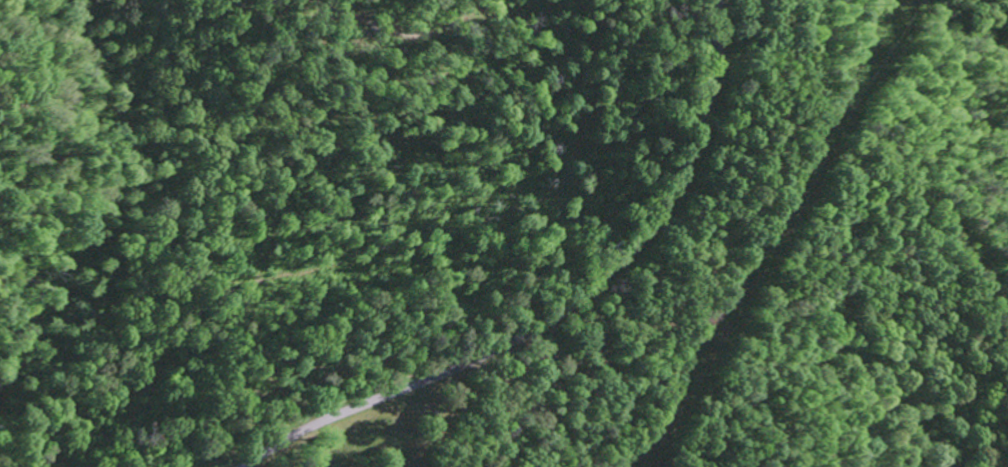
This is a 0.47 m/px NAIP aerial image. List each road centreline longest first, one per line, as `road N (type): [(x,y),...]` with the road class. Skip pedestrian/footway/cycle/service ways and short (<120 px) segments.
road 1 (residential): [(720,0),(708,97),(686,160),(641,236),(595,286),(527,334),(330,418),(245,466)]
road 2 (residential): [(0,345),(100,255),(163,155),(152,84),(60,0)]
road 3 (track): [(558,315),(579,390),(569,416),(516,466)]

